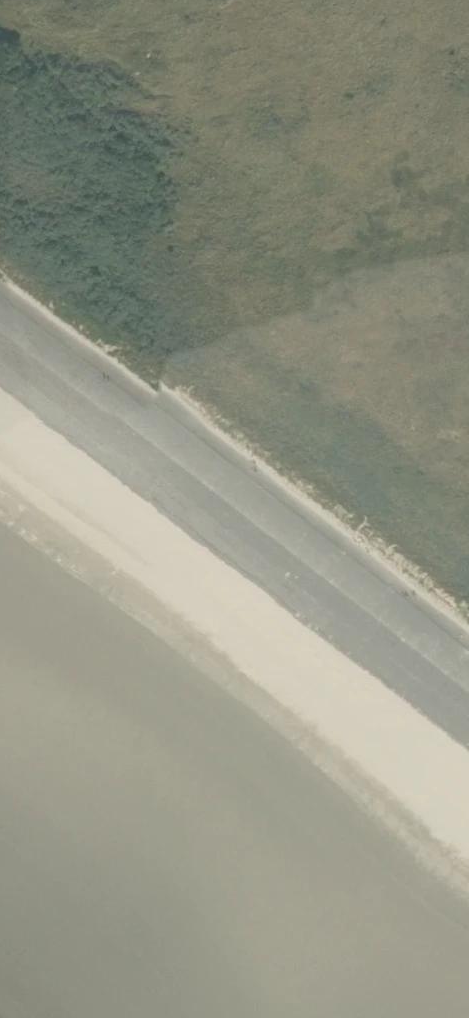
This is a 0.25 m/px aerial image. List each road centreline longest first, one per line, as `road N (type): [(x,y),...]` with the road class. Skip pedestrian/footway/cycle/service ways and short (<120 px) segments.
road 1 (track): [(468,636),(0,279)]

